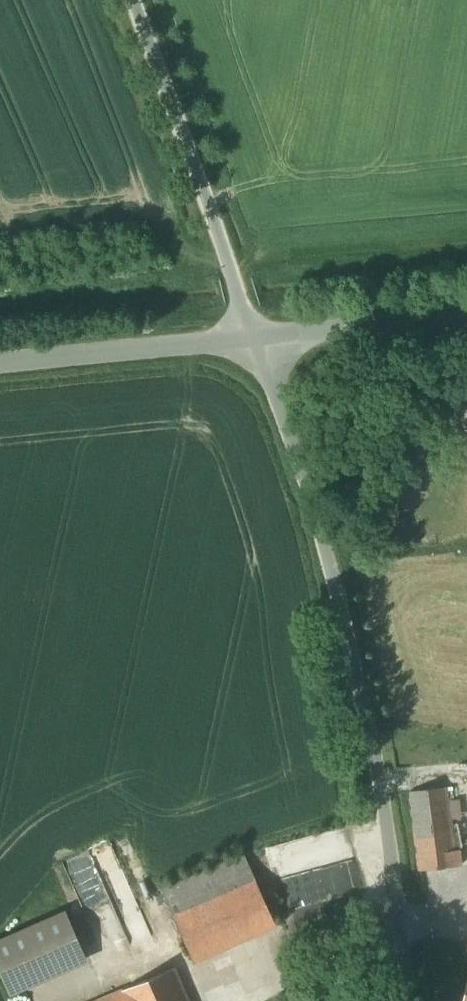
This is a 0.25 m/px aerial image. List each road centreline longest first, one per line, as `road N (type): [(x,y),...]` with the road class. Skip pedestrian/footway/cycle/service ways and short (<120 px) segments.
road 1 (unclassified): [(257,345),(308,491),(350,655),(387,829),(411,1000)]
road 2 (unclassified): [(257,345),(131,0)]
road 3 (unclassified): [(0,368),(257,345)]
road 4 (unclassified): [(466,325),(257,345)]

